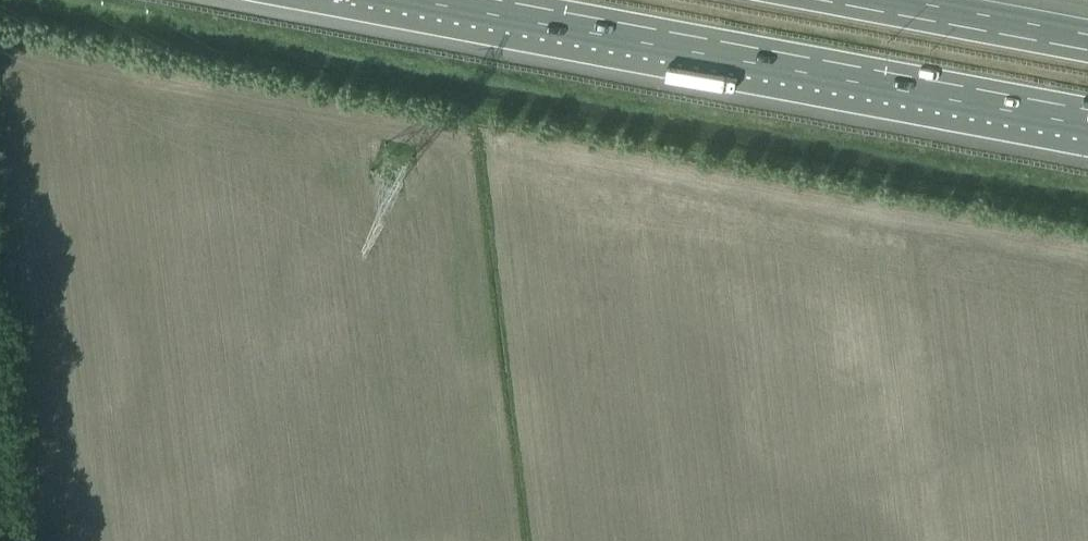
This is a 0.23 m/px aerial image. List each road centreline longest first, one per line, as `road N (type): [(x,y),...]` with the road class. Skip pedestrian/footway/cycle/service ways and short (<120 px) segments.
road 1 (motorway): [(441,0),(1087,119)]
road 2 (motorway): [(1087,43),(856,0)]
road 3 (track): [(15,540),(0,406)]

